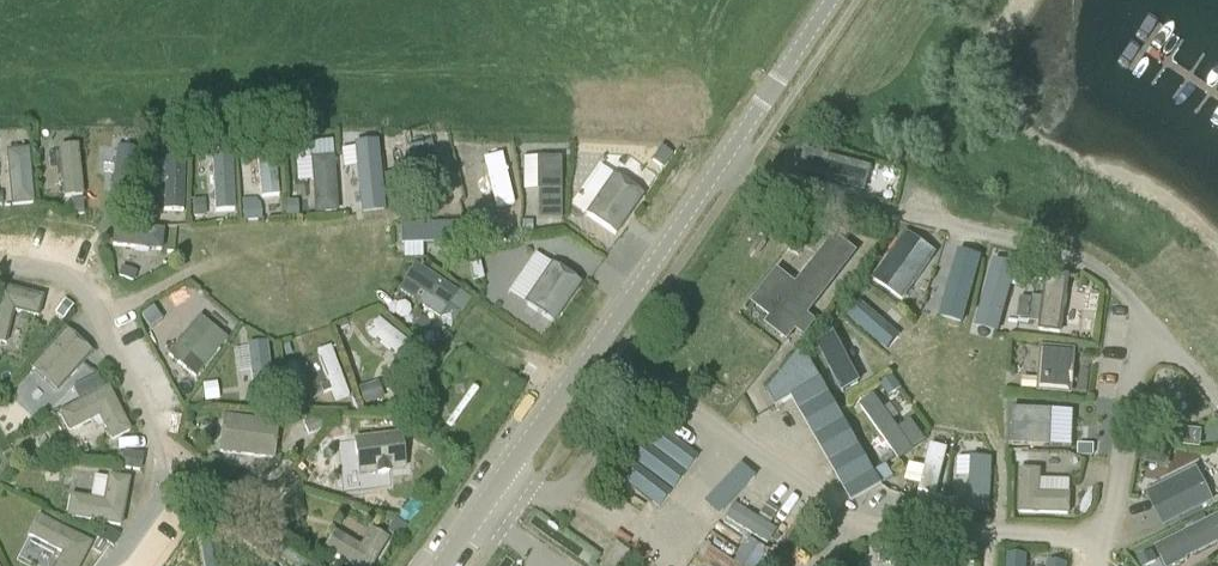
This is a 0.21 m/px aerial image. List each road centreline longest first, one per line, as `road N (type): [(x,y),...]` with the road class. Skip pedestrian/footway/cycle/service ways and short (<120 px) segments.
road 1 (residential): [(1142,317),(1113,285),(1069,256),(760,182),(725,156)]
road 2 (residential): [(853,519),(659,390),(634,396),(562,489),(542,492),(511,475)]
road 3 (unclassified): [(511,475),(725,156)]
road 4 (residential): [(101,312),(160,438),(223,488),(286,508)]
road 5 (residential): [(1106,542),(853,519)]
road 6 (residential): [(1106,542),(1142,317)]
road 7 (unclassified): [(725,156),(831,0)]
road 8 (residential): [(101,312),(233,256)]

